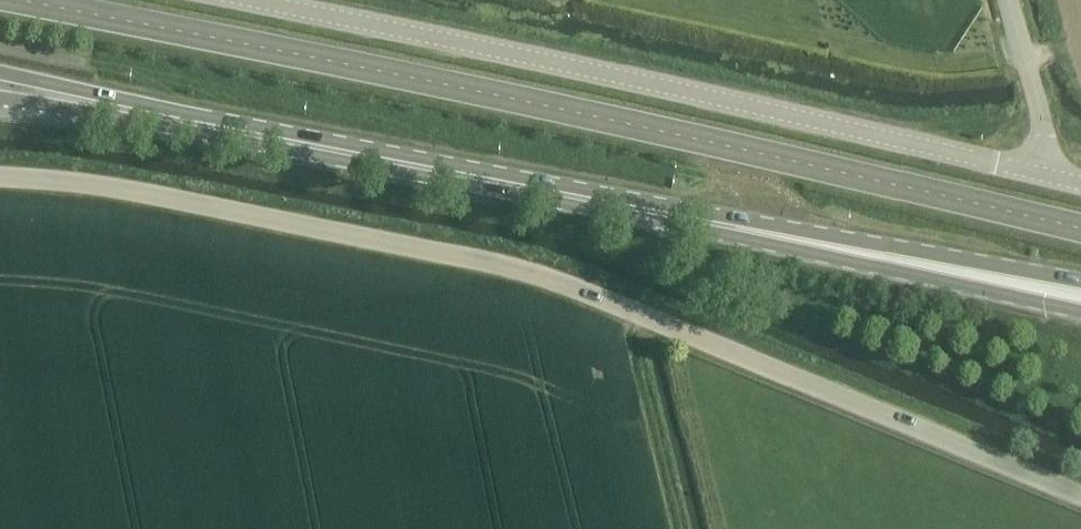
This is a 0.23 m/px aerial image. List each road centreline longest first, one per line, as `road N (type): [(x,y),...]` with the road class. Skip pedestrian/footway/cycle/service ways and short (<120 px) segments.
road 1 (unclassified): [(0,178),(160,196),(518,269),(1080,495)]
road 2 (unclassified): [(1043,176),(243,0)]
road 3 (primary): [(877,256),(197,125)]
road 4 (primary): [(877,256),(1080,311)]
road 5 (primary): [(1080,283),(877,256)]
road 6 (primary): [(197,125),(0,73)]
road 7 (primary): [(0,98),(197,125)]
road 8 (unclassified): [(1043,176),(1039,124),(1007,0)]

